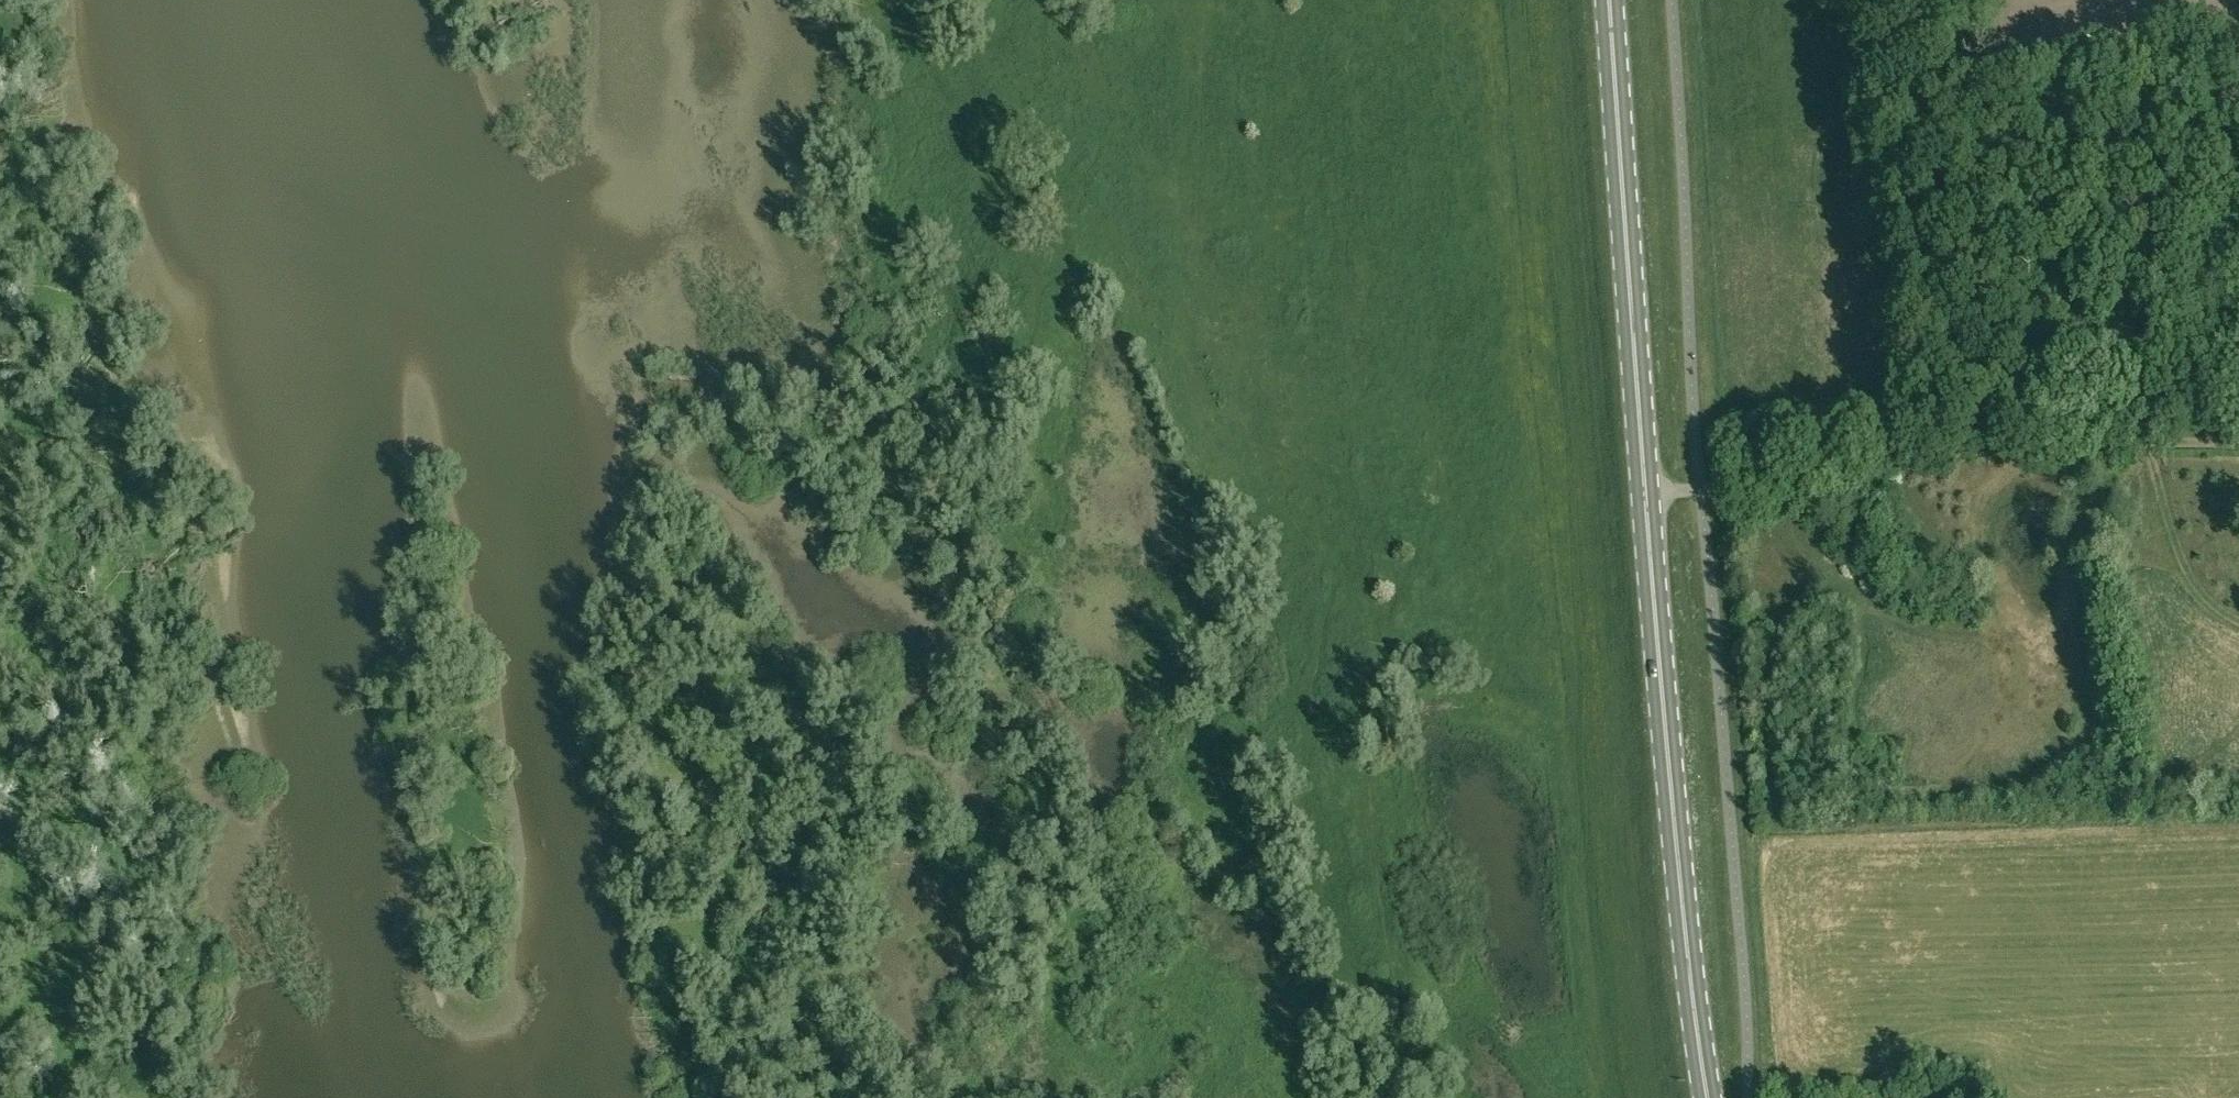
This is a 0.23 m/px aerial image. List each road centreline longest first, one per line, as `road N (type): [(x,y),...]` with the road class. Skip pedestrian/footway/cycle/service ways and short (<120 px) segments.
road 1 (primary): [(1706,1097),(1685,957),(1611,0)]
road 2 (track): [(2238,443),(1937,450),(1646,496)]
road 3 (track): [(2238,621),(2195,585),(2141,440)]

